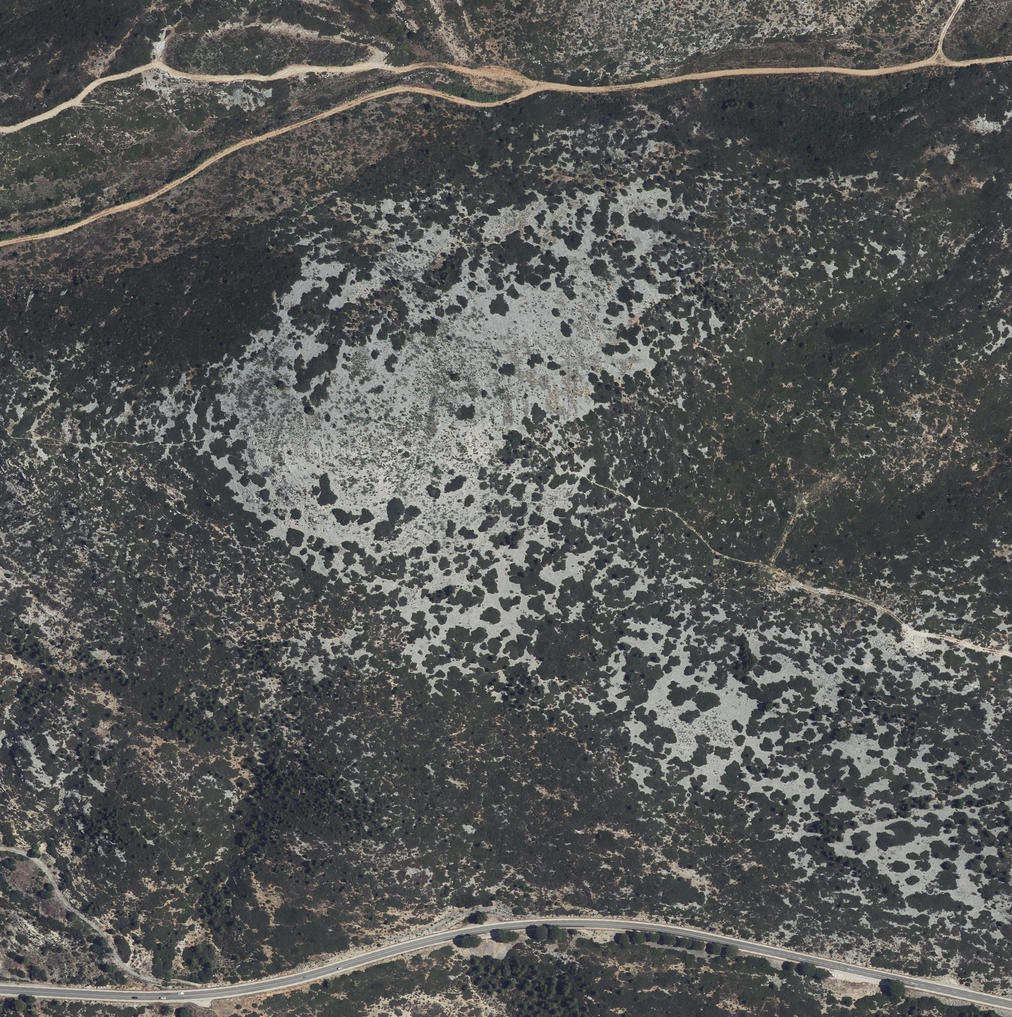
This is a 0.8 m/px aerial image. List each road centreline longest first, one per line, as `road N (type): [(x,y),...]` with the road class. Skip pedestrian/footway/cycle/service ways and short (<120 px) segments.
road 1 (primary): [(1011,1006),(680,933),(577,924),(472,933),(214,995),(0,991)]
road 2 (track): [(0,246),(64,233),(142,203),(246,145),(390,93),(416,90),(485,106),(554,87),(614,89),(786,71),(867,74),(943,57)]
road 3 (track): [(562,469),(677,514),(722,555),(874,606),(919,634),(1011,655)]
road 4 (track): [(158,65),(201,80),(439,65),(554,87)]
road 5 (track): [(209,995),(123,967),(99,932),(55,894),(45,869),(0,847)]
road 6 (track): [(0,132),(80,101),(107,79),(158,65)]
road 7 (track): [(962,0),(941,41),(943,57),(961,64),(1011,60)]

